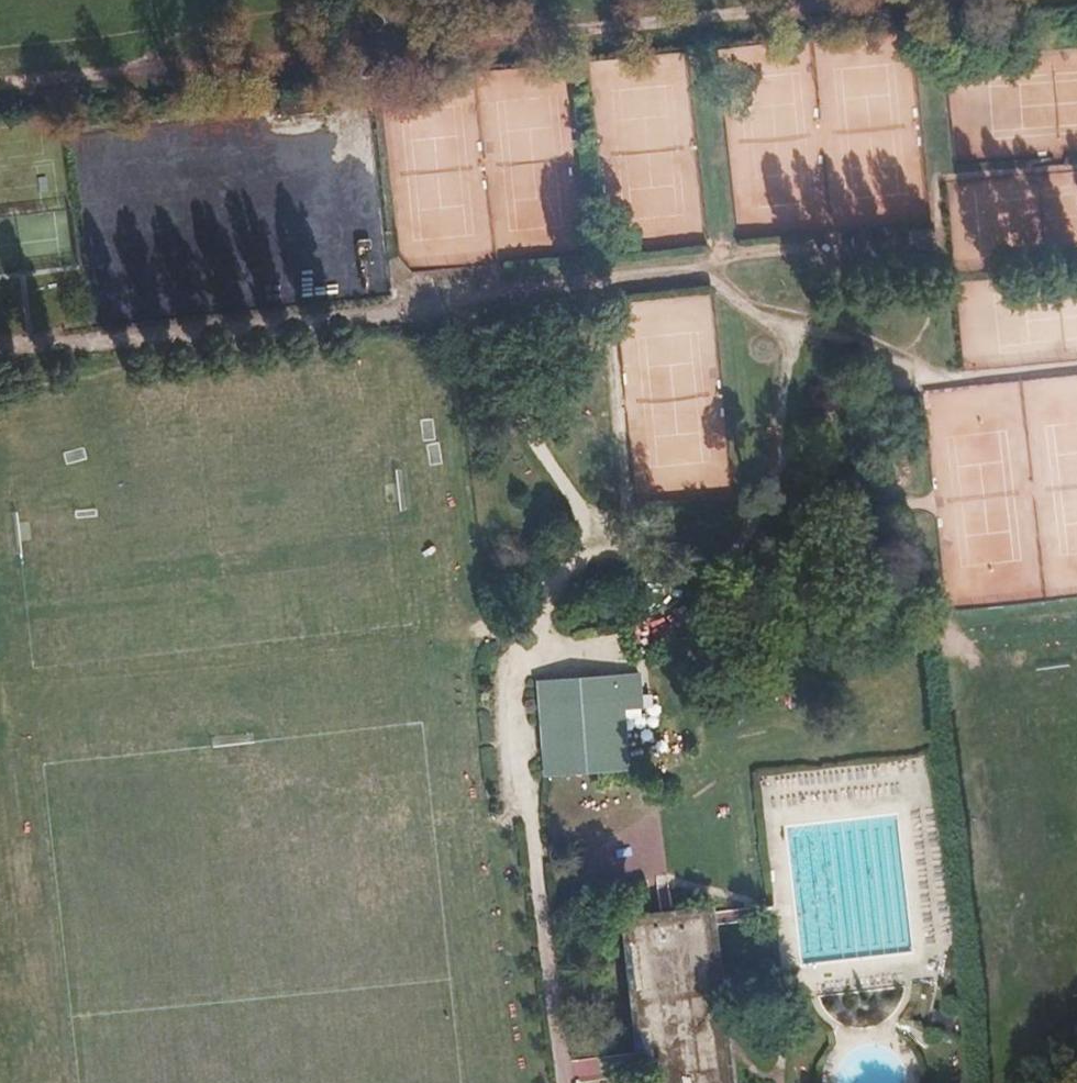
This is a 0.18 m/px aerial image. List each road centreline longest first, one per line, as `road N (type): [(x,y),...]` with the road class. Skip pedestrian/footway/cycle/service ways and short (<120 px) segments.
road 1 (track): [(862,0),(0,80)]

